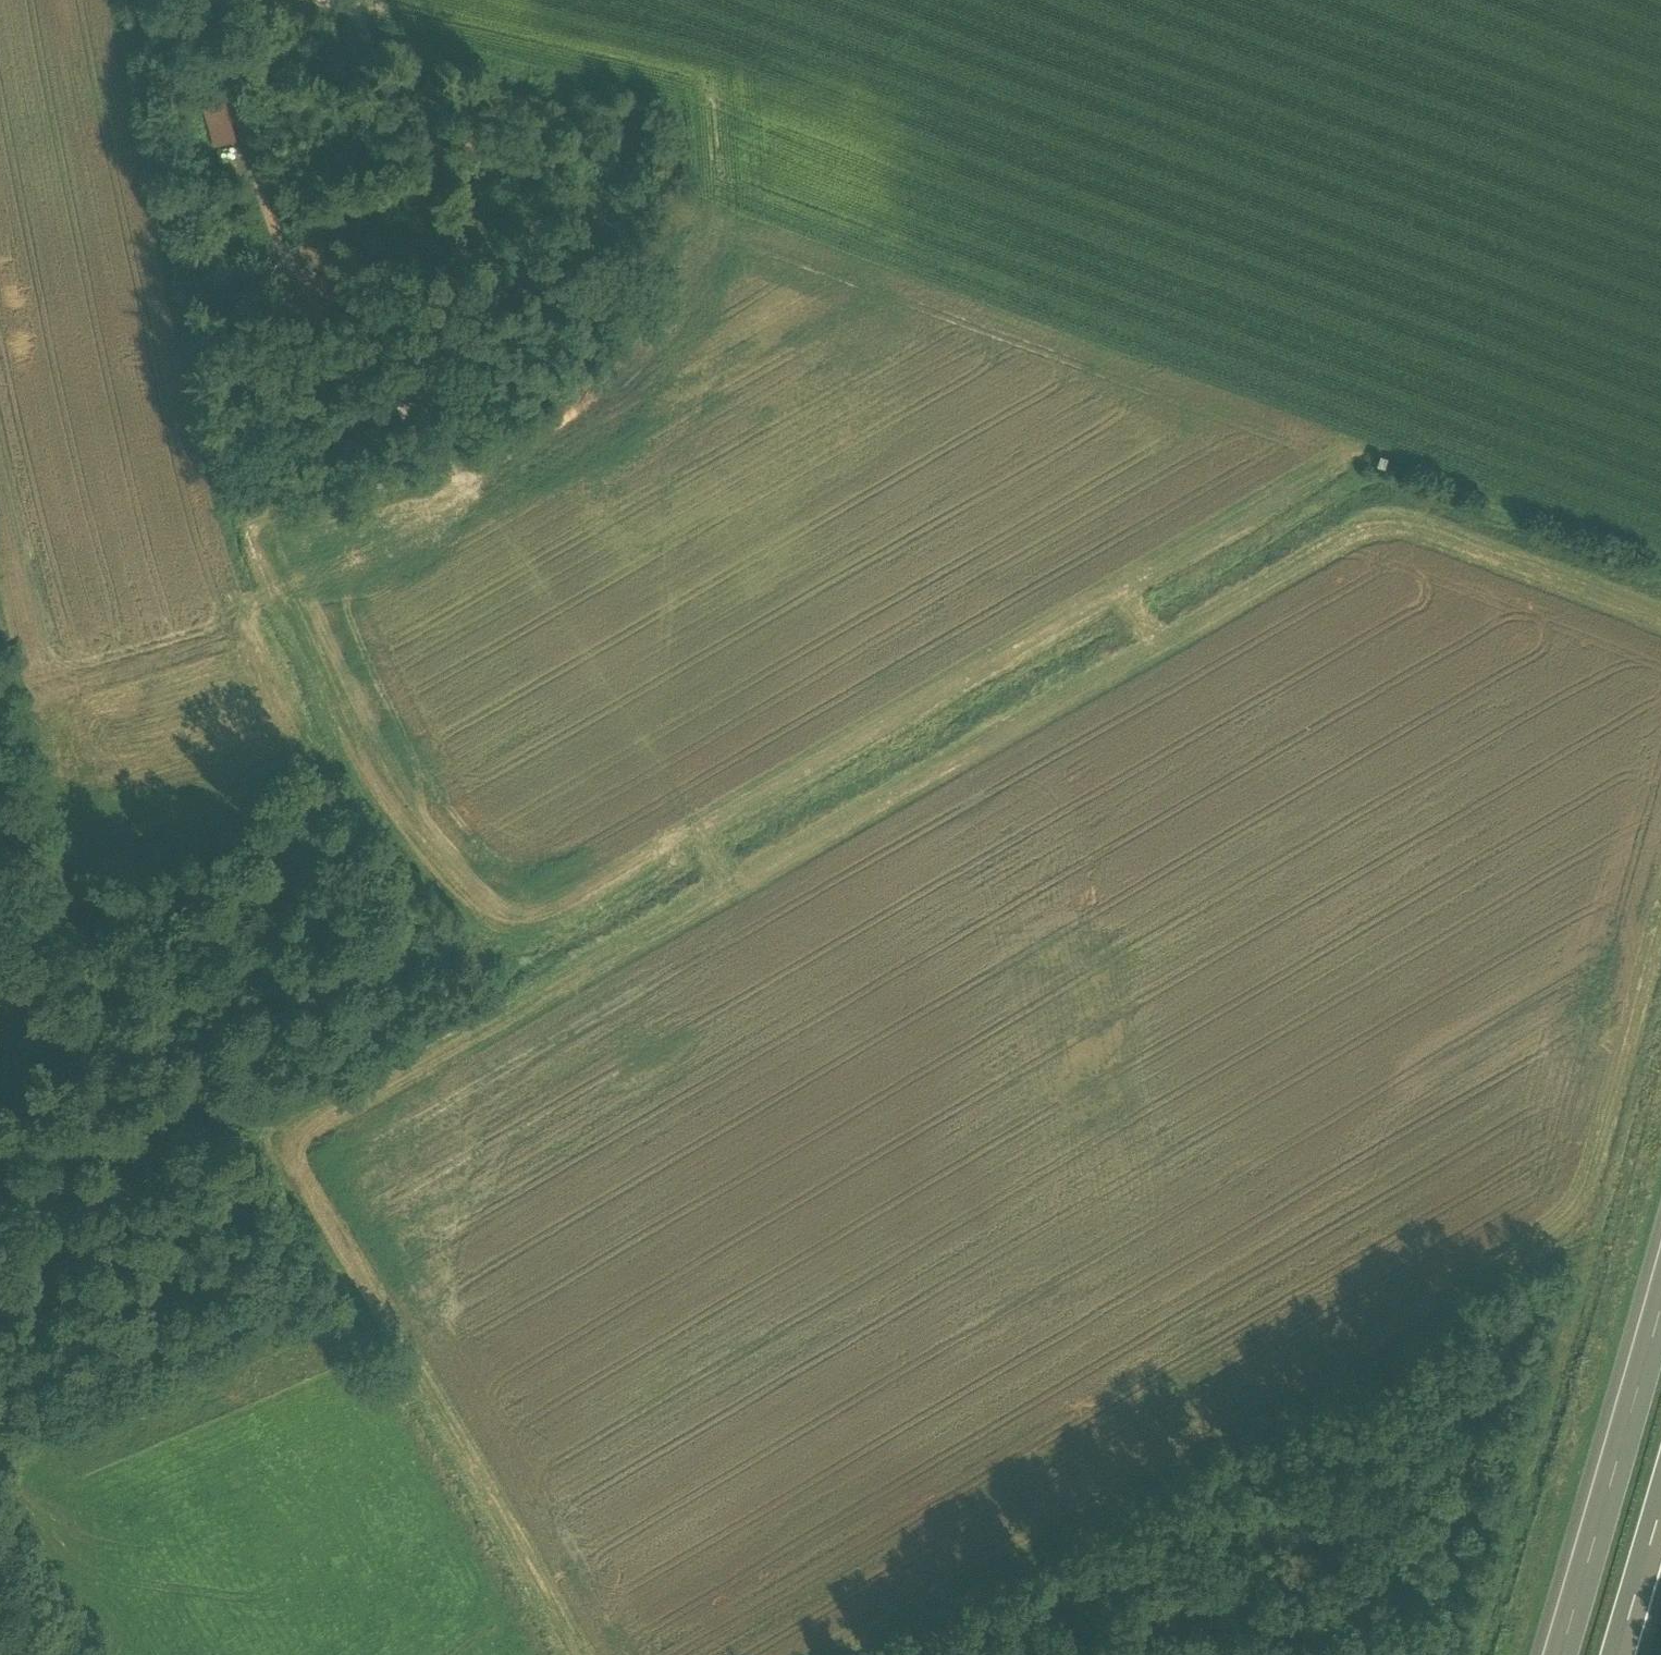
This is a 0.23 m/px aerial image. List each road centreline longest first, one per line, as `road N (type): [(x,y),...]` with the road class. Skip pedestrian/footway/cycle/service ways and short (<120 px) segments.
road 1 (motorway): [(1660,1318),(1560,1654)]

